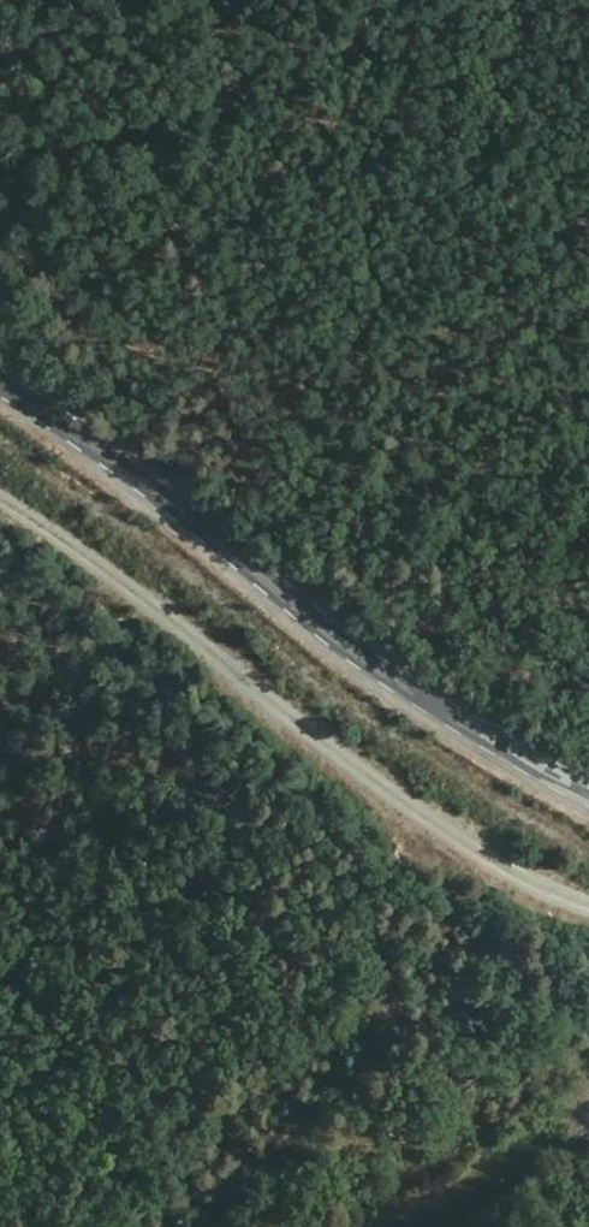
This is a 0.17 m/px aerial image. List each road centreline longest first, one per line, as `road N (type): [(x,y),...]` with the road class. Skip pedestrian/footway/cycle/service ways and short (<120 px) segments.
road 1 (residential): [(588,790),(393,670),(0,383)]
road 2 (track): [(0,500),(471,853),(588,898)]

